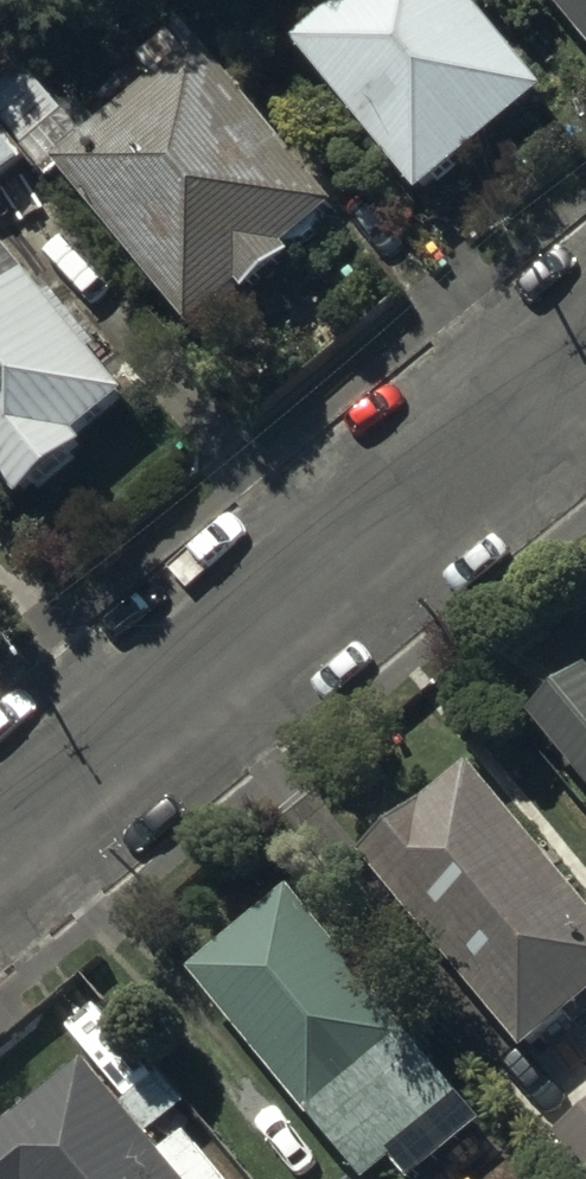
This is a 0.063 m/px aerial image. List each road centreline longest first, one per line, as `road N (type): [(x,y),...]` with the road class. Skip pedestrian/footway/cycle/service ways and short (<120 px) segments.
road 1 (residential): [(585,365),(0,843)]

